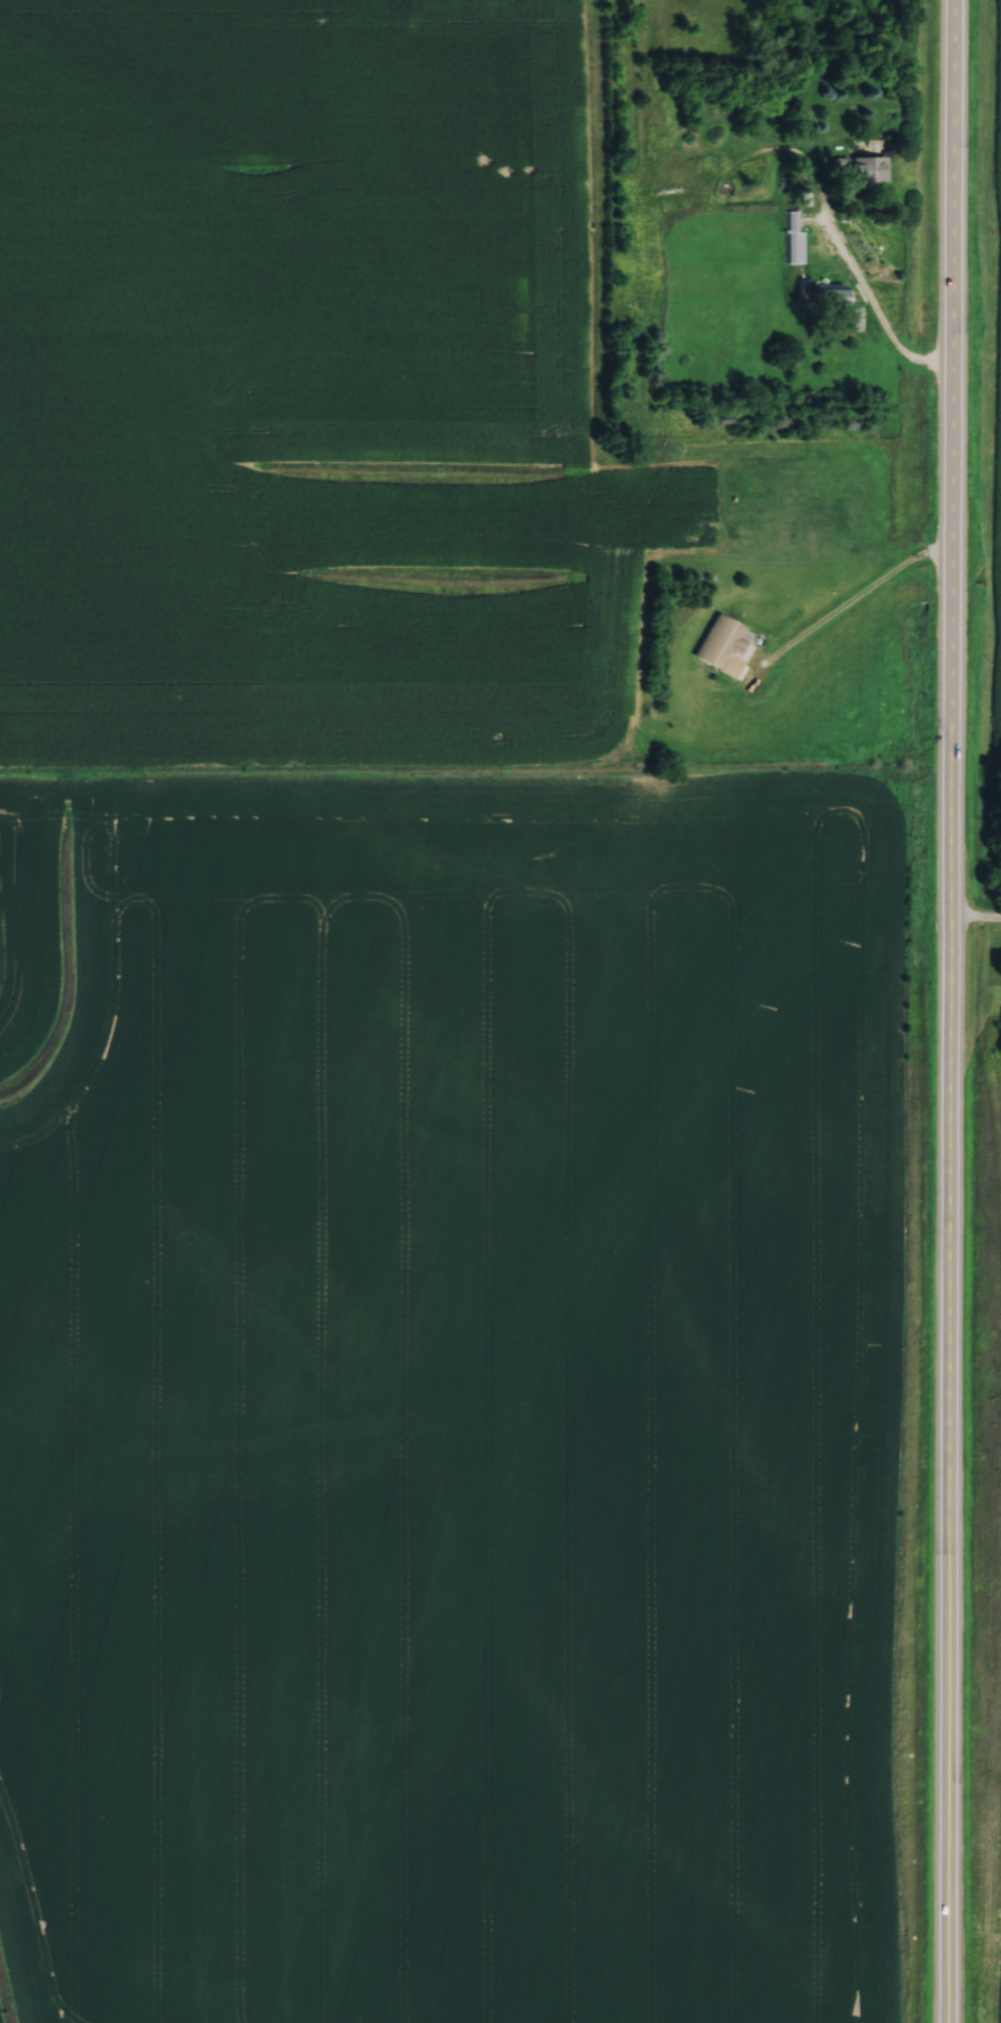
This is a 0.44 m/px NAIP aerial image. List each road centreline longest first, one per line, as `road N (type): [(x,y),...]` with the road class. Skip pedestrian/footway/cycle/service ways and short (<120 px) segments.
road 1 (secondary): [(950,2022),(953,0)]

